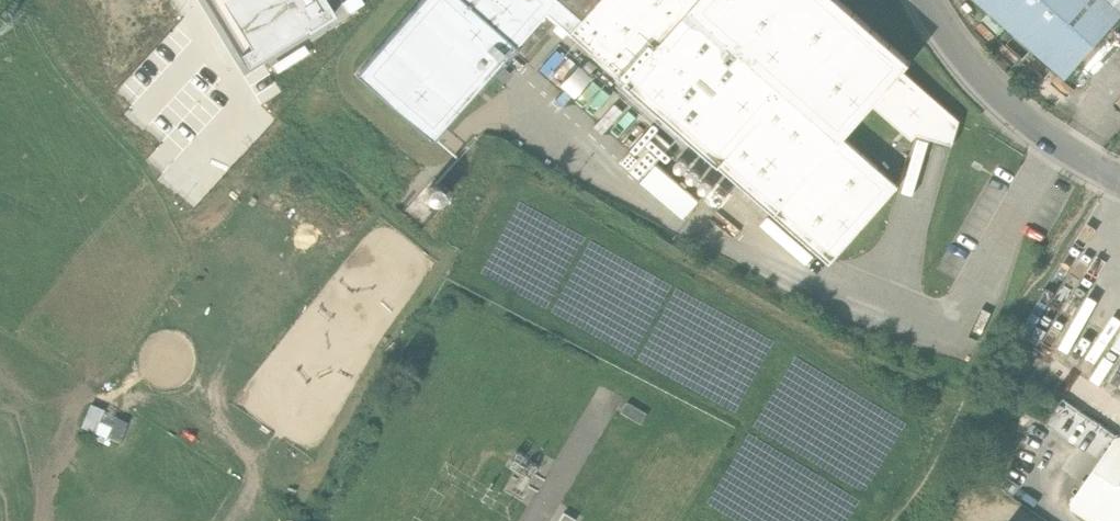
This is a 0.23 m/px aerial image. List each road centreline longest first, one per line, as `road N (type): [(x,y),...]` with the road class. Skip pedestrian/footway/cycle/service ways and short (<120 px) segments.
road 1 (track): [(900,520),(943,451),(947,418),(926,392),(527,170),(501,170),(482,187),(447,256)]
road 2 (unclassified): [(1119,181),(1055,145),(985,87),(922,0)]

